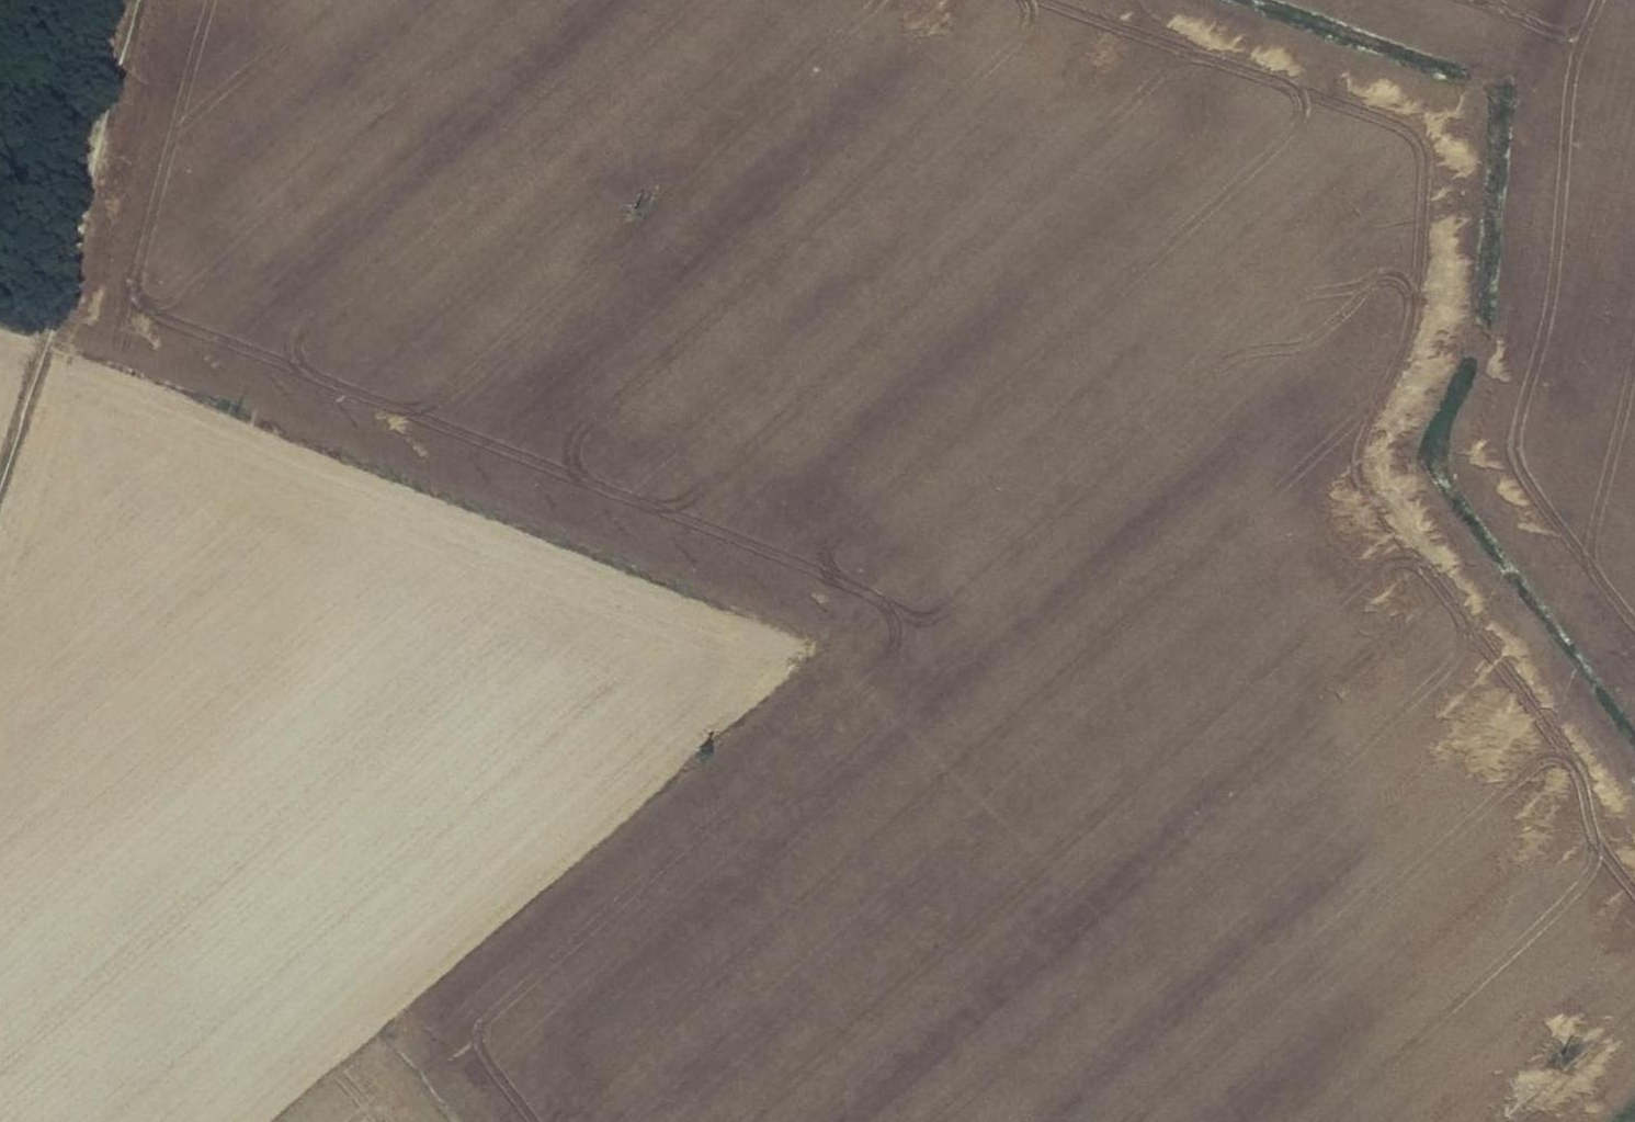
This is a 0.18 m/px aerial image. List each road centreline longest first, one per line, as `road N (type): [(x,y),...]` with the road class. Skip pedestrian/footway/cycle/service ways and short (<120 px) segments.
road 1 (track): [(0,490),(149,0)]

